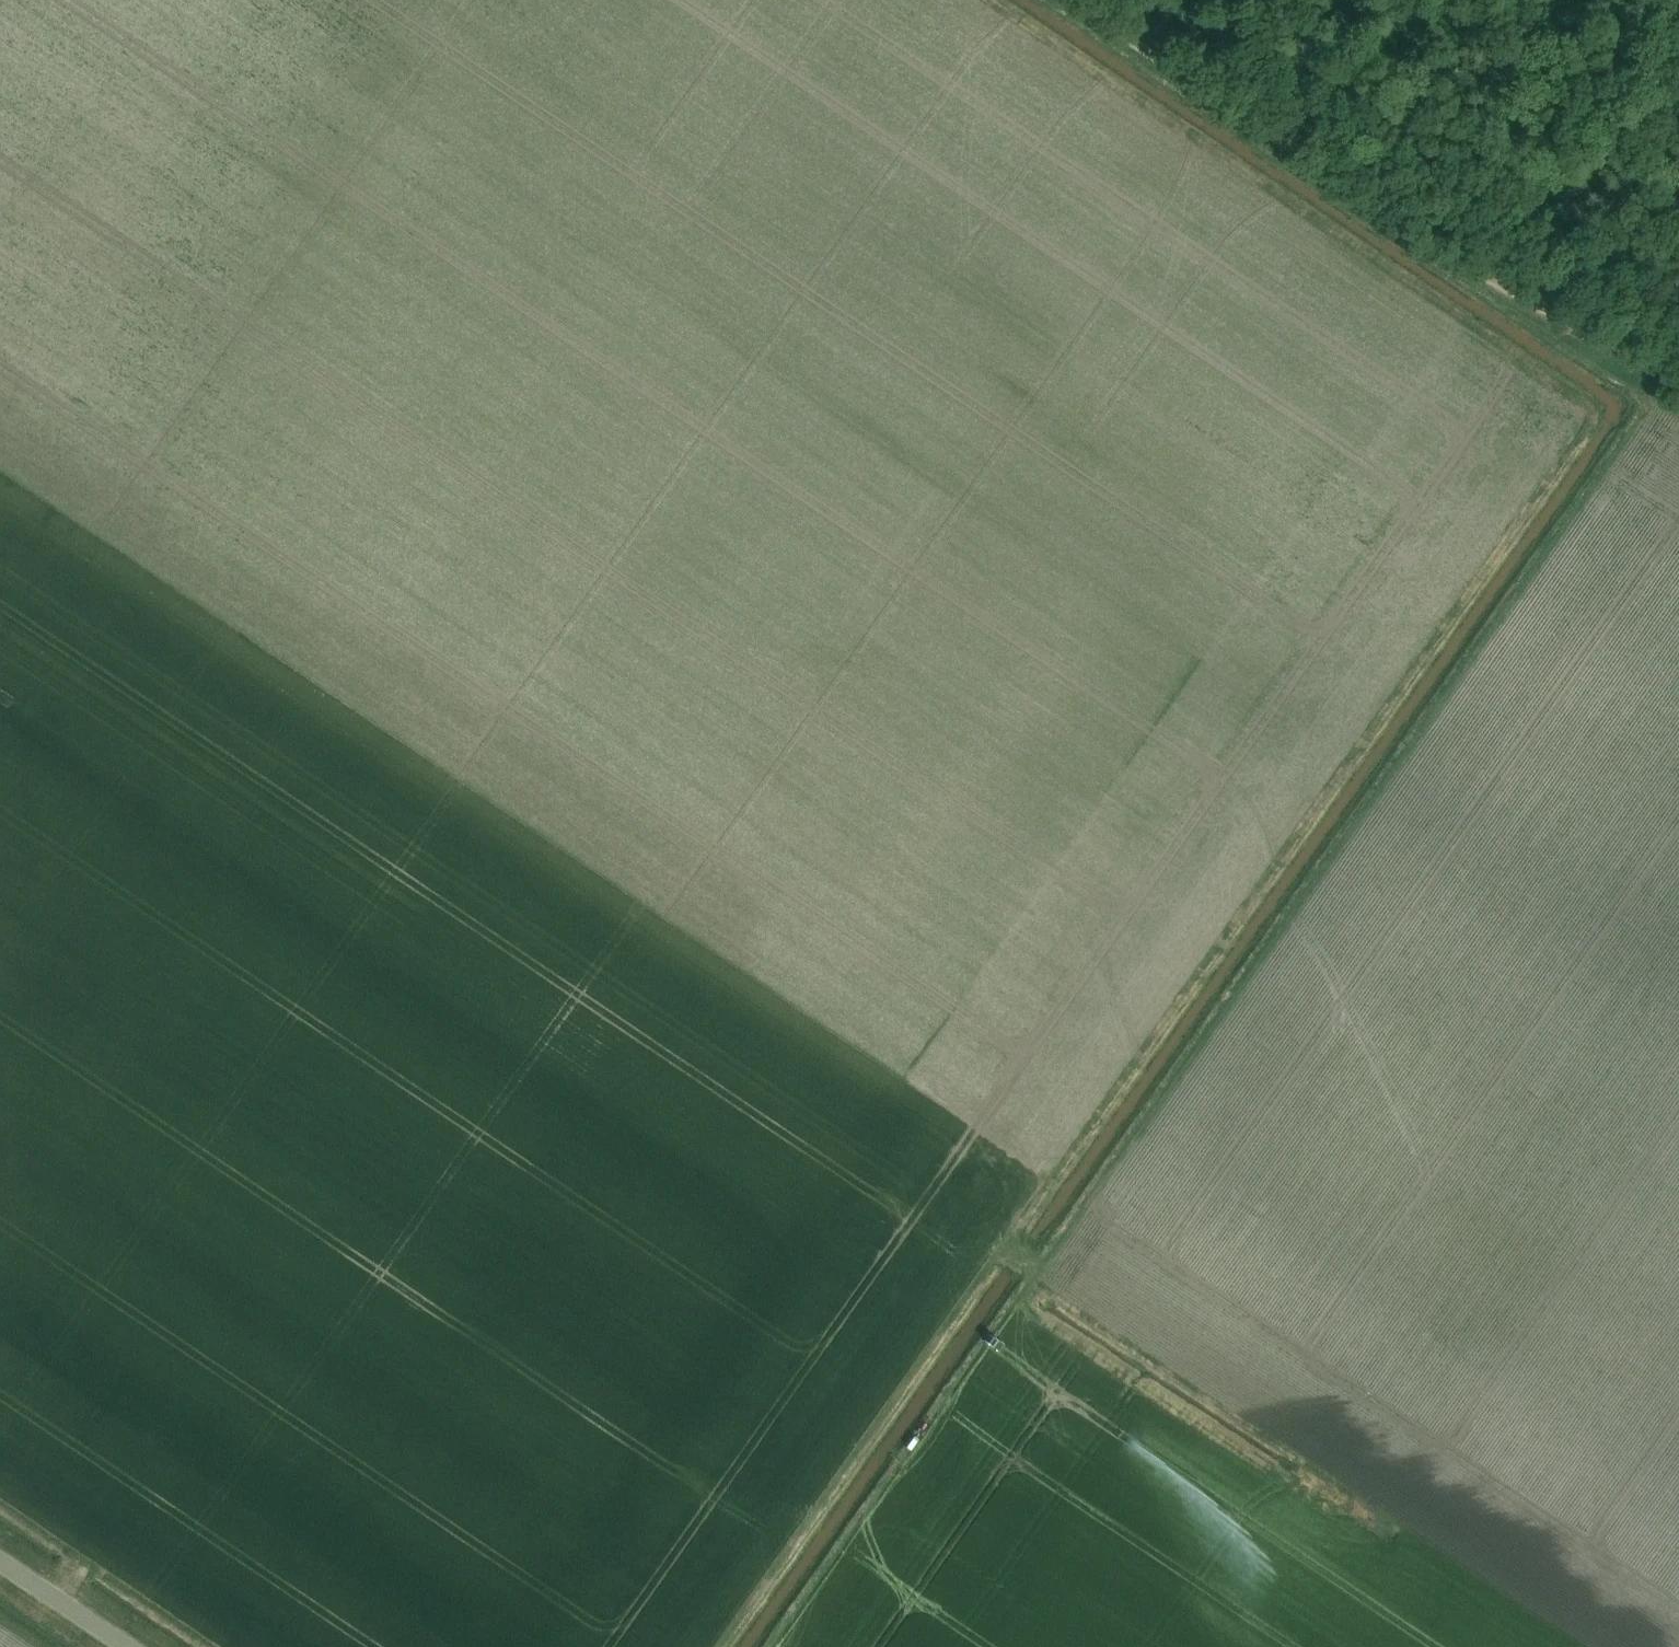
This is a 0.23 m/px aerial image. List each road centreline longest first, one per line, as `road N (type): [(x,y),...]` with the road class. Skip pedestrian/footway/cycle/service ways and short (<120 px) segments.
road 1 (track): [(1070,0),(1457,265),(1678,386)]
road 2 (unclassified): [(132,1646),(0,1558)]

